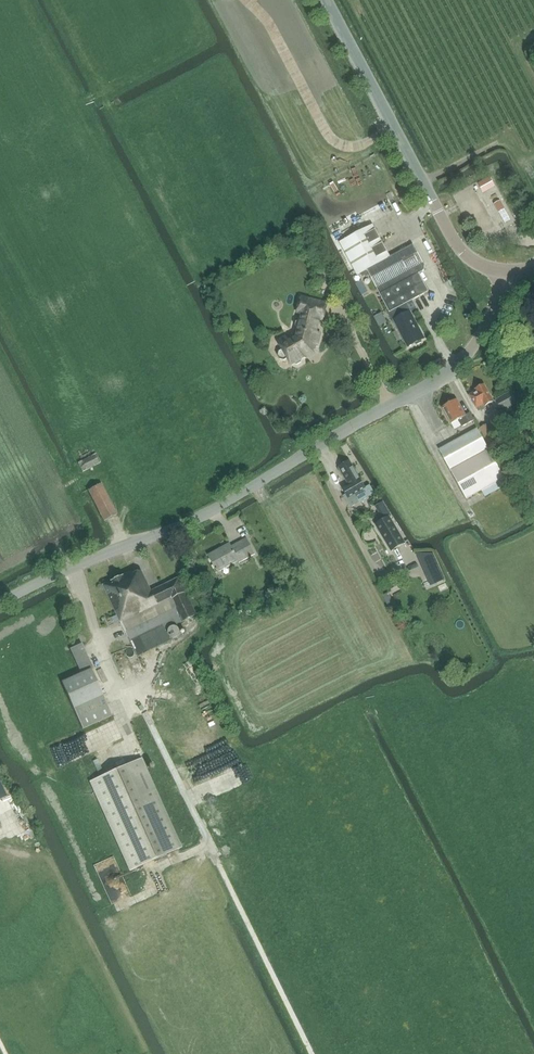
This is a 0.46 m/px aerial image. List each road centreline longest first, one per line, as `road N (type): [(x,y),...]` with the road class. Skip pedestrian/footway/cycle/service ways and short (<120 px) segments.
road 1 (tertiary): [(0,606),(182,525),(457,364),(512,277)]
road 2 (tertiary): [(512,277),(456,243),(328,0)]

